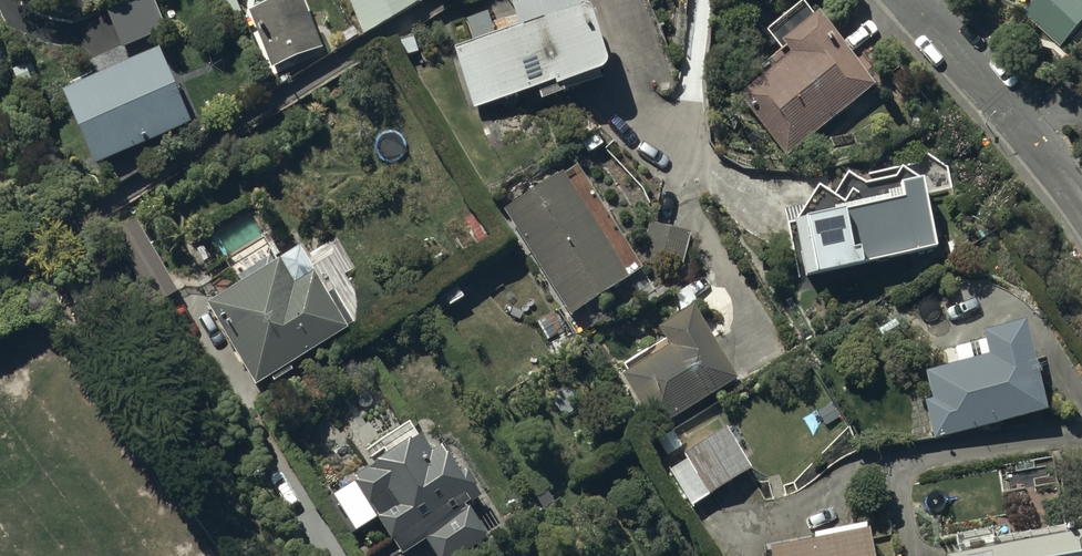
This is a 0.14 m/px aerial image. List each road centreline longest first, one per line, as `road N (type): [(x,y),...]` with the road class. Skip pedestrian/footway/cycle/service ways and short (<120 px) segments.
road 1 (residential): [(908,0),(999,102),(1081,214)]

